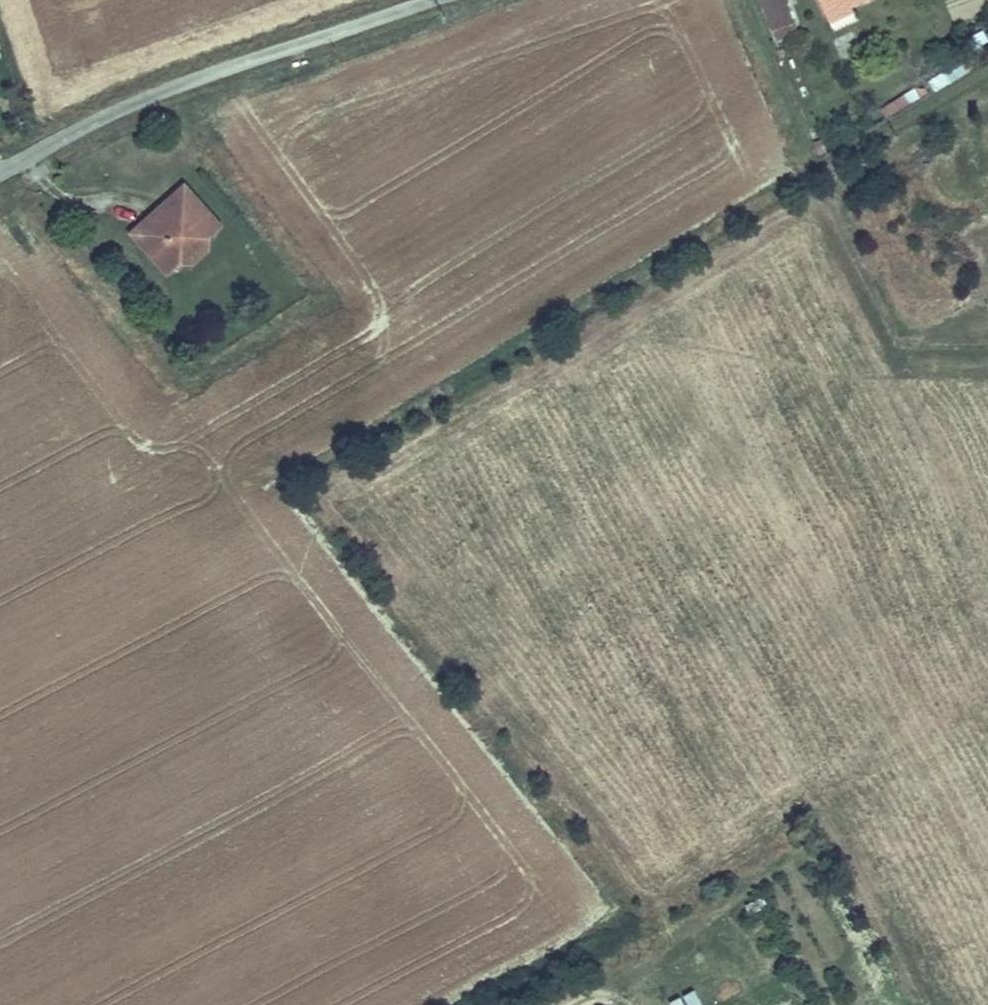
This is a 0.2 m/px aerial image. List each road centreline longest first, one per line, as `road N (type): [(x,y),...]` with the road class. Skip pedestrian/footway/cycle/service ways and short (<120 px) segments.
road 1 (residential): [(0,169),(166,88),(432,0)]
road 2 (track): [(735,906),(557,1004)]

